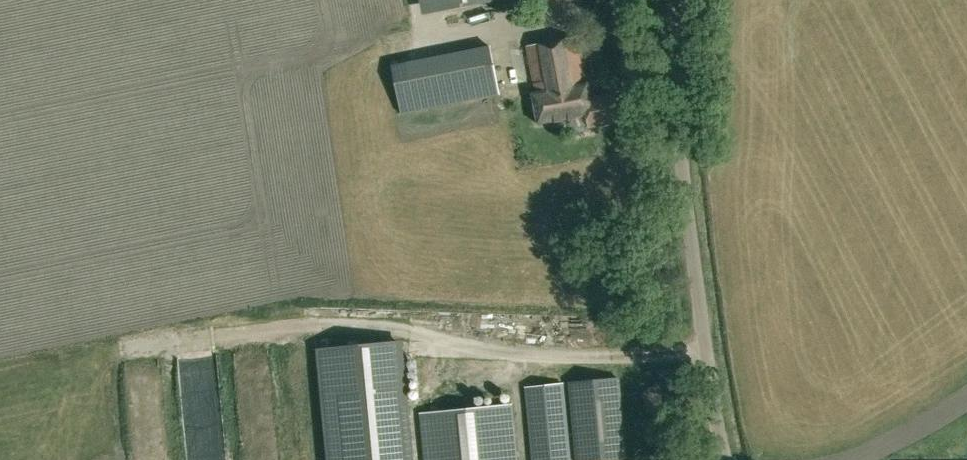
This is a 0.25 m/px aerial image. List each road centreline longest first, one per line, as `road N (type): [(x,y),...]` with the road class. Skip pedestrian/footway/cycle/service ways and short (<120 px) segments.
road 1 (unclassified): [(723,459),(679,119),(679,0)]

